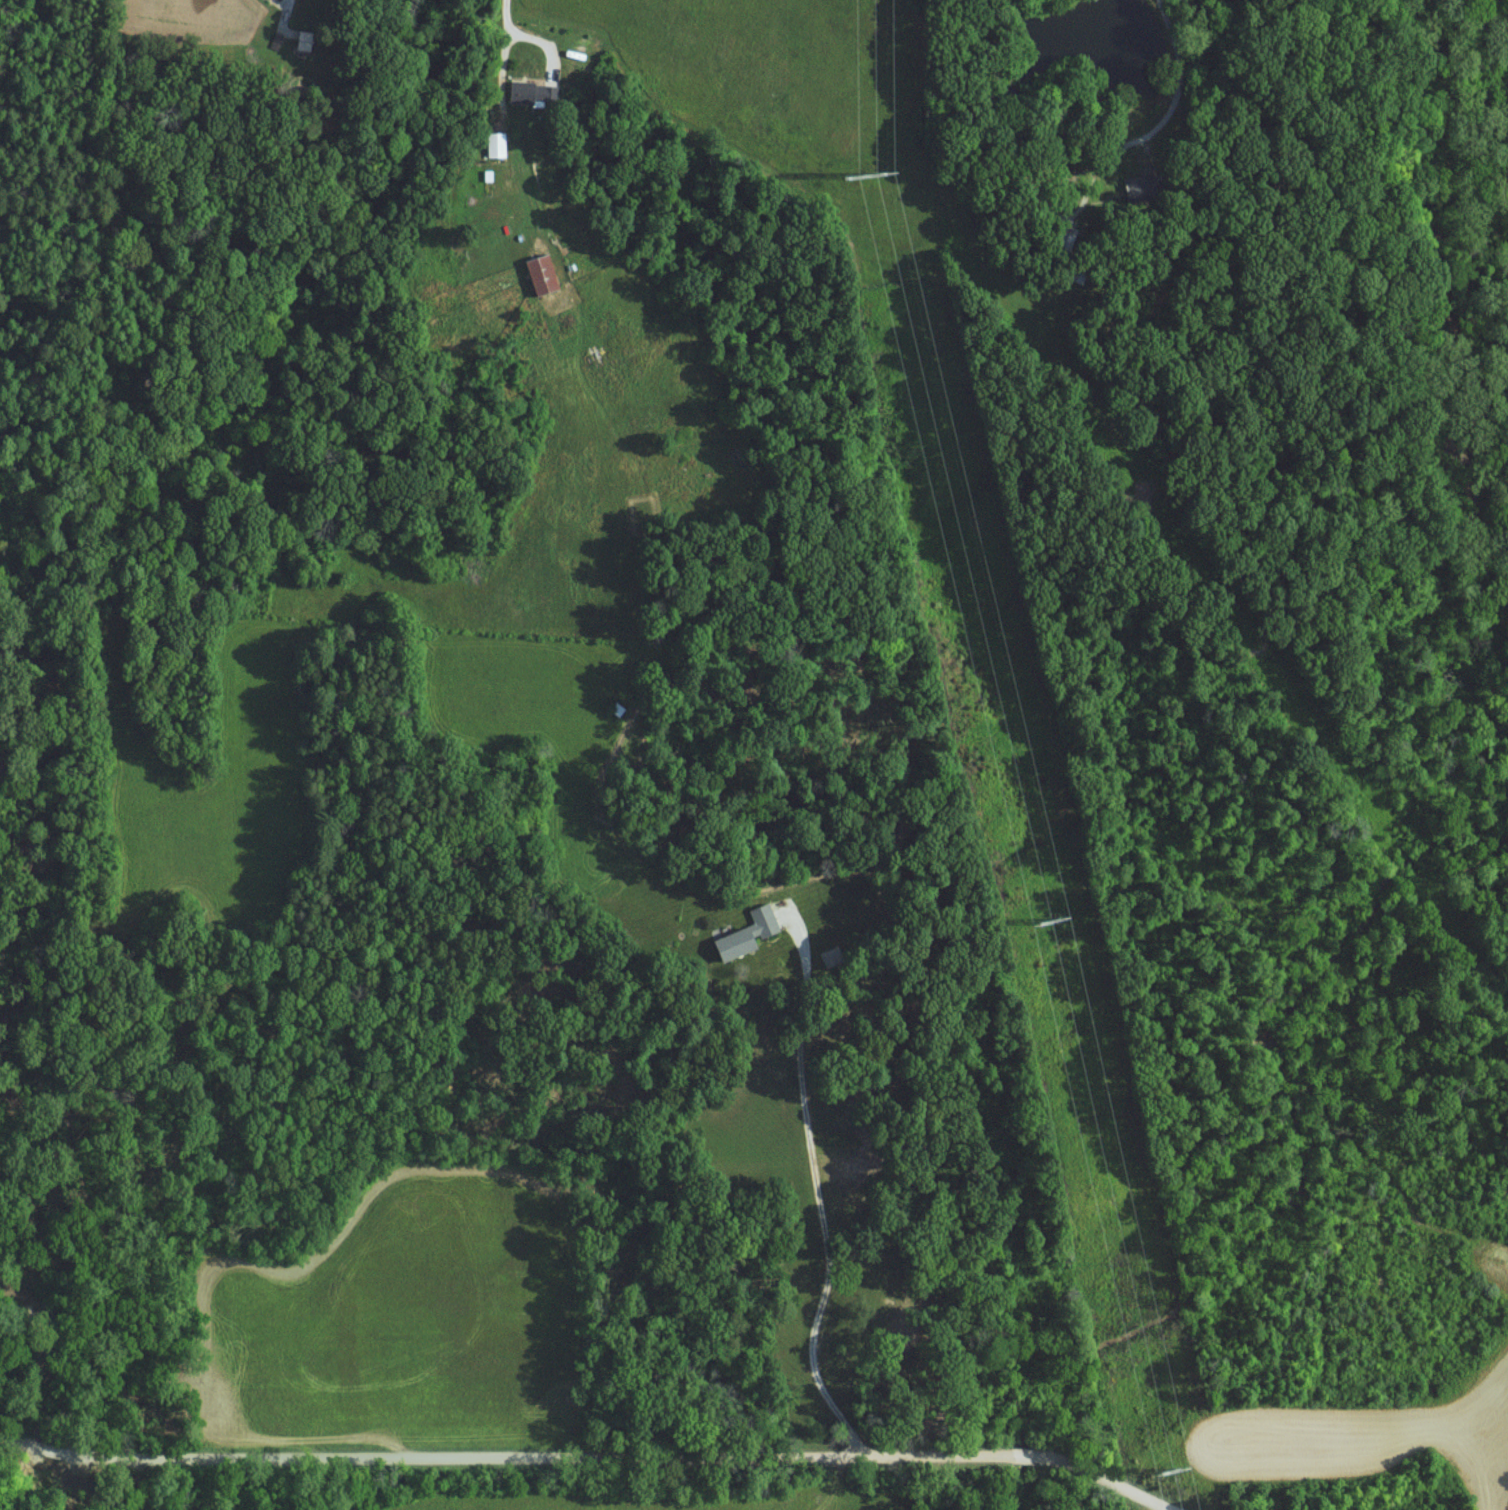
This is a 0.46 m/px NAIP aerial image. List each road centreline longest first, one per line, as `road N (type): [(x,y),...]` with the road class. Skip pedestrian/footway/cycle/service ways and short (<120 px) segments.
road 1 (residential): [(1169,1509),(1047,1459),(857,1452),(108,1457),(41,1452),(0,1439)]

